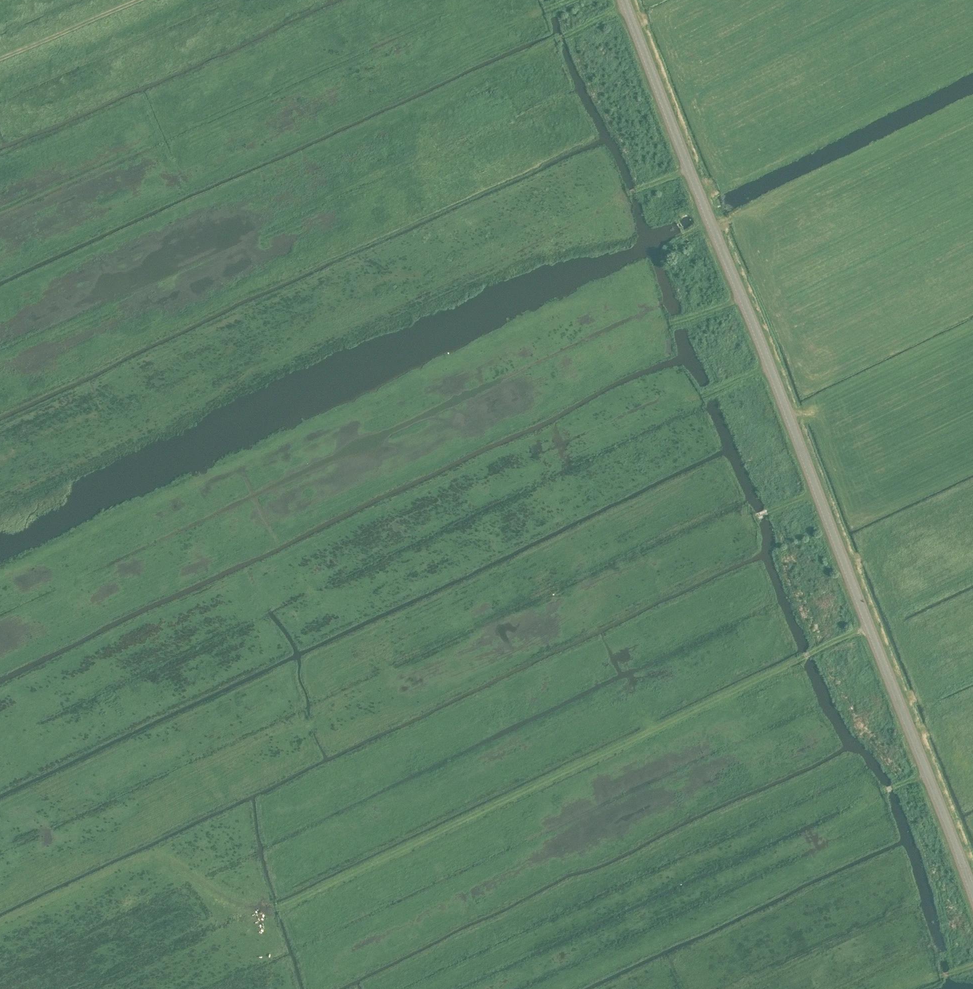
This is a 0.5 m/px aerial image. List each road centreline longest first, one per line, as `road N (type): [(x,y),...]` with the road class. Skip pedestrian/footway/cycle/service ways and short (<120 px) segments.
road 1 (tertiary): [(972,898),(626,0)]
road 2 (track): [(136,0),(0,59)]

